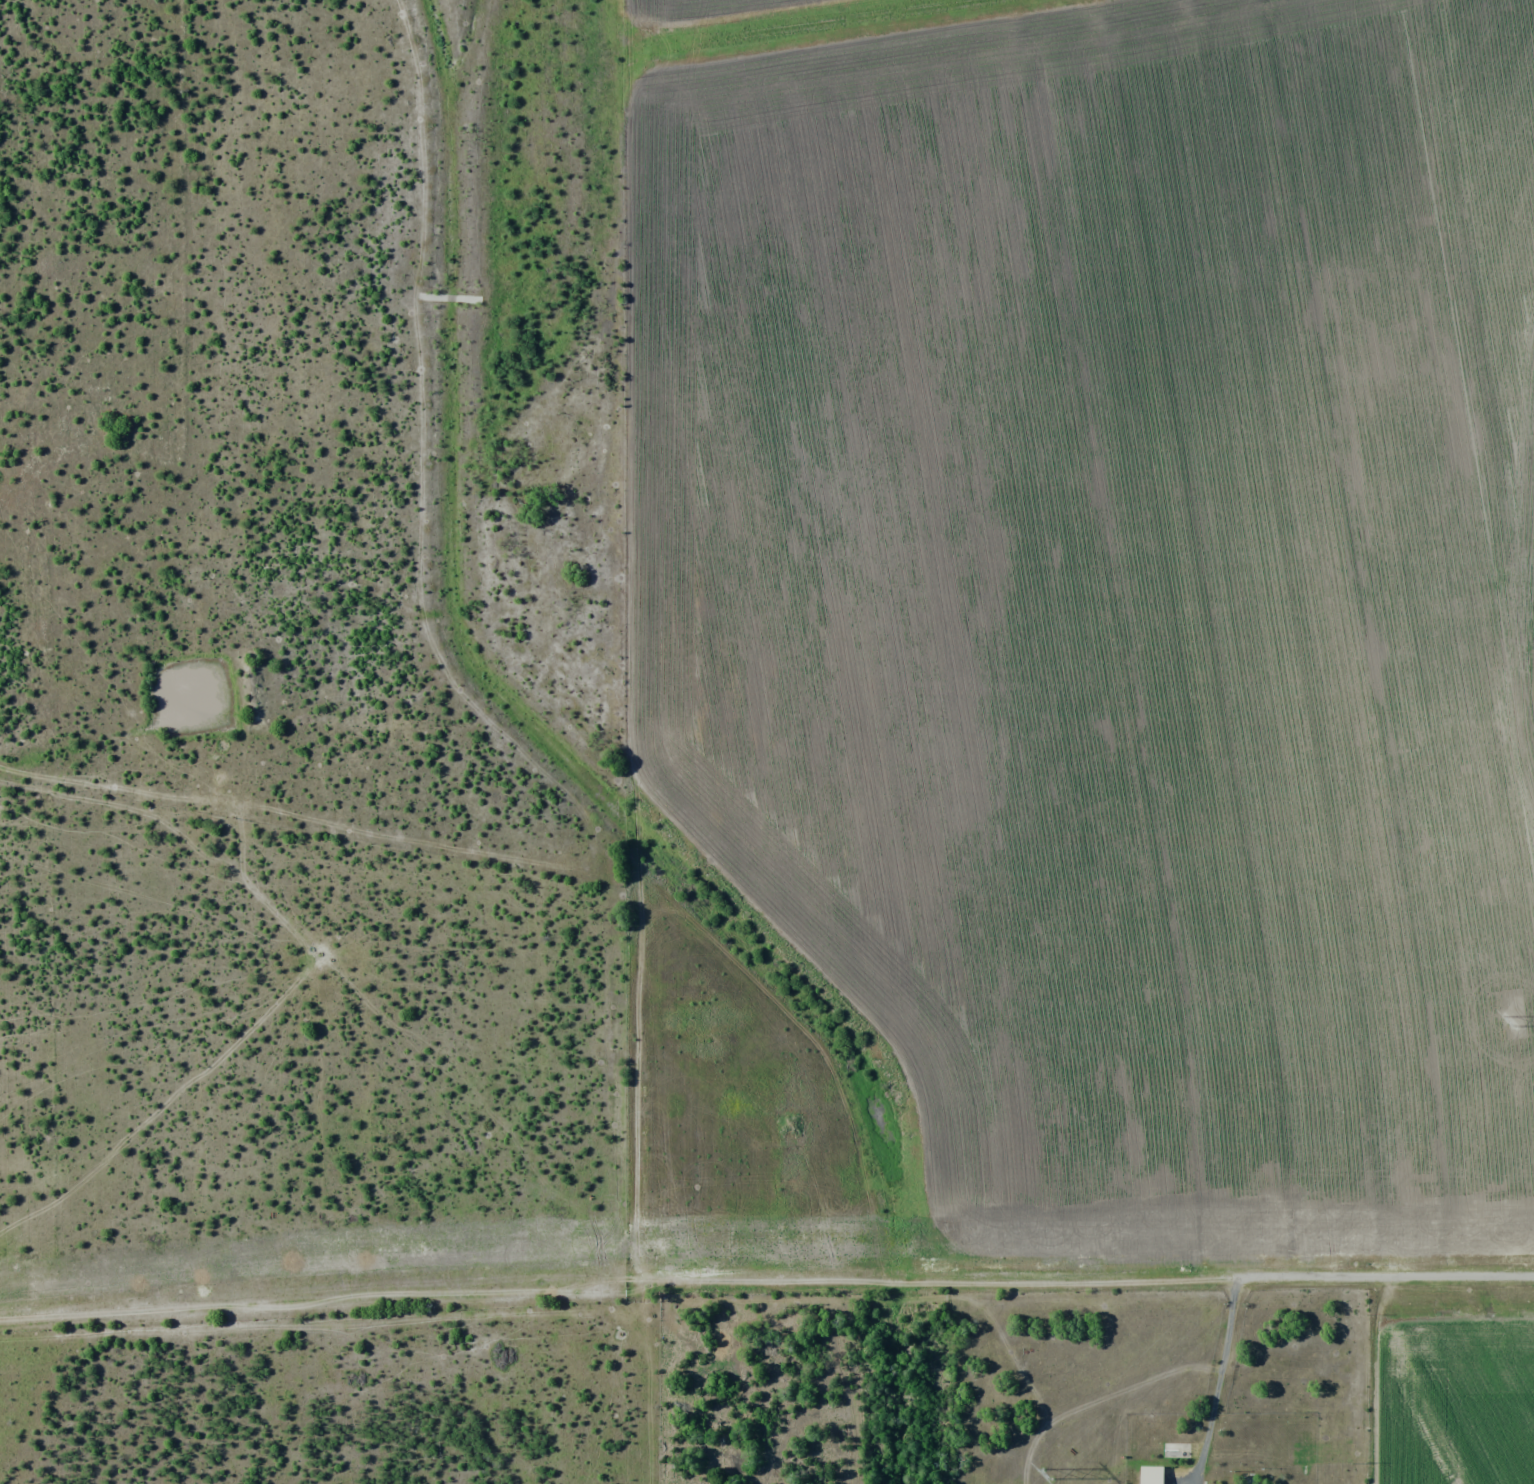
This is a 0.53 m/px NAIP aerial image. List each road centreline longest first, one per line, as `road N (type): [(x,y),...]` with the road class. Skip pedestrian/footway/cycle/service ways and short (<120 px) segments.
road 1 (residential): [(1533,1276),(1237,1278),(1193,1483)]

